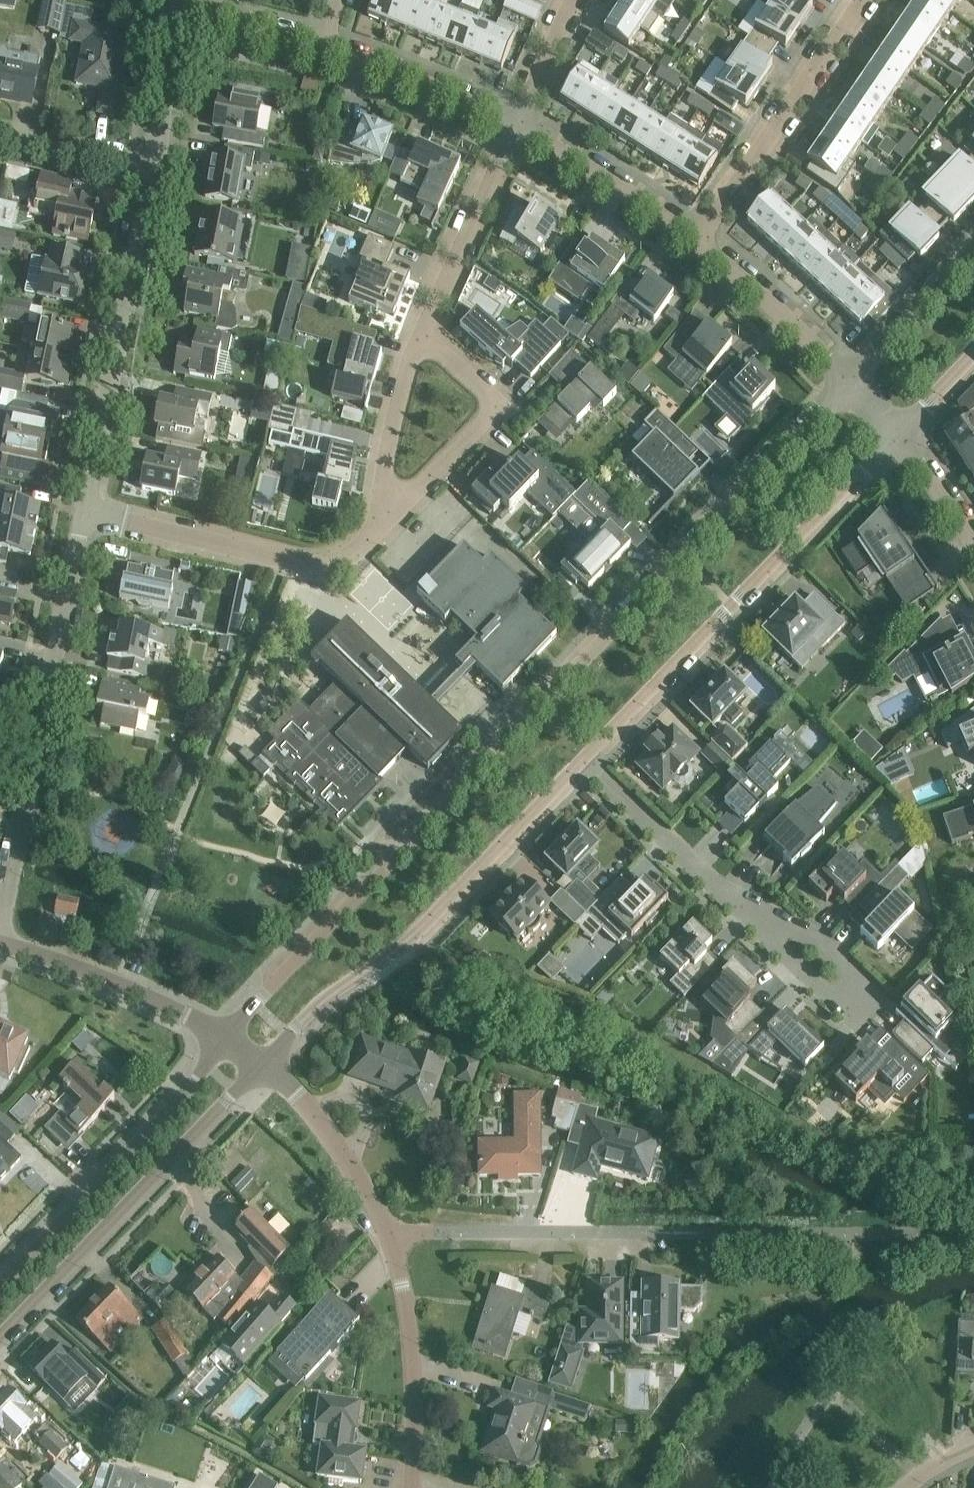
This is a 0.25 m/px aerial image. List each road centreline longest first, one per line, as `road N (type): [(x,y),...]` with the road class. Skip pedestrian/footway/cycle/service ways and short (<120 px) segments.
road 1 (unclassified): [(849,383),(227,1040)]
road 2 (unclassified): [(261,1065),(322,999),(401,949),(584,758)]
road 3 (unclassified): [(584,758),(896,438)]
road 4 (residential): [(5,944),(85,511)]
road 5 (unclassified): [(0,1337),(261,1065)]
road 6 (residential): [(85,511),(159,159)]
road 7 (unclassified): [(227,1040),(0,1284)]
road 8 (residential): [(85,511),(321,565),(362,546),(393,517)]
road 9 (residential): [(698,239),(862,0)]
road 10 (residential): [(729,903),(853,1018),(878,988),(828,942)]
road 11 (residential): [(664,1232),(394,1230)]
road 12 (residential): [(414,1487),(412,1350),(394,1230)]
road 13 (residential): [(423,338),(489,402),(484,421),(393,517)]
road 14 (unclassified): [(227,1040),(119,983),(5,944)]
road 15 (residential): [(423,338),(519,128)]
road 16 (residential): [(394,1230),(298,1093),(261,1065)]
road 17 (residential): [(698,239),(519,128)]
road 18 (residential): [(519,128),(409,74),(326,47)]
road 19 (residential): [(849,383),(698,239)]
road 20 (residential): [(584,758),(729,903)]
road 21 (residential): [(393,517),(385,467),(423,338)]
road 22 (unclassified): [(973,252),(849,383)]
road 23 (residential): [(0,132),(159,159)]
road 24 (residential): [(326,47),(177,7)]
road 25 (residential): [(159,159),(177,7)]
road 26 (residential): [(519,128),(575,0)]
road 27 (residential): [(973,545),(896,438)]

